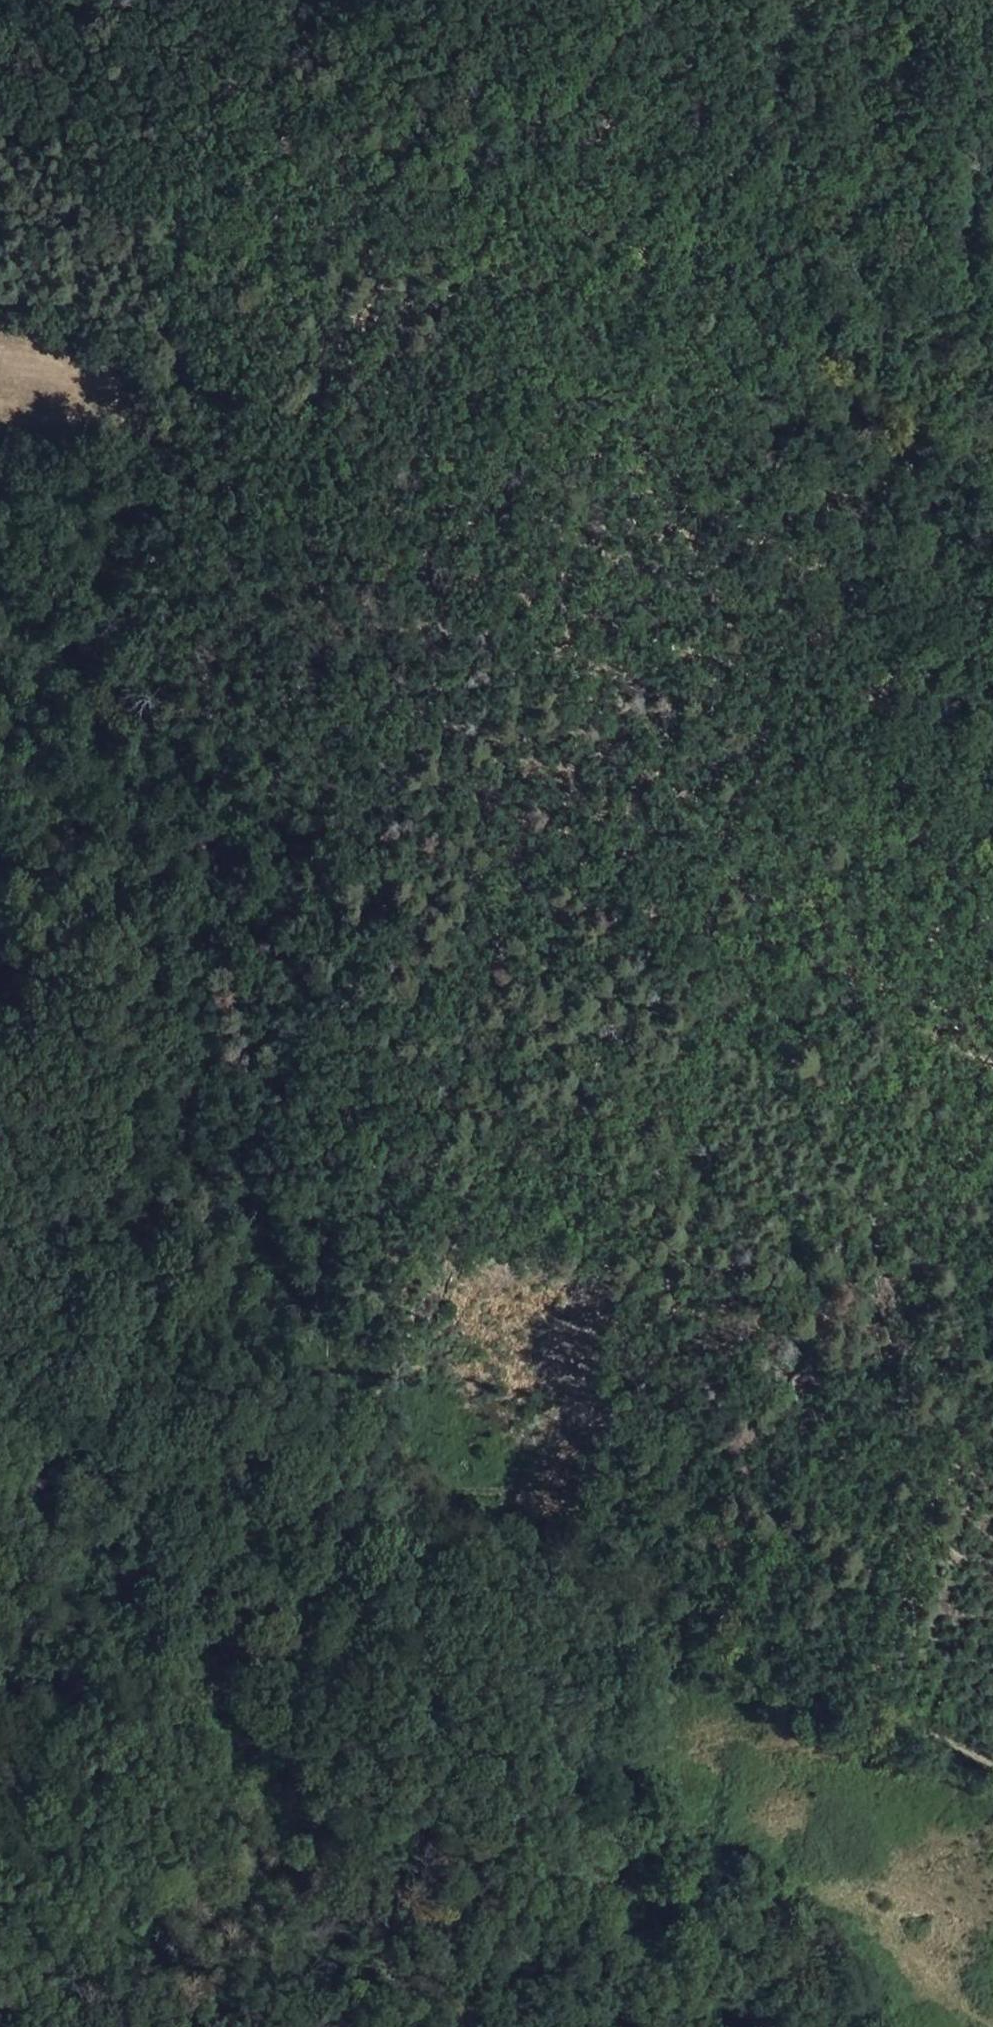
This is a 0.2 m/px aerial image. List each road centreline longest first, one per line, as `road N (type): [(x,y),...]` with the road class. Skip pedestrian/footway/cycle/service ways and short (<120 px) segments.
road 1 (track): [(579,1727),(588,1675),(606,1643),(689,1610),(718,1619),(790,1671),(992,1766)]
road 2 (track): [(689,1610),(614,1529),(555,1507),(466,1497),(358,1506)]

